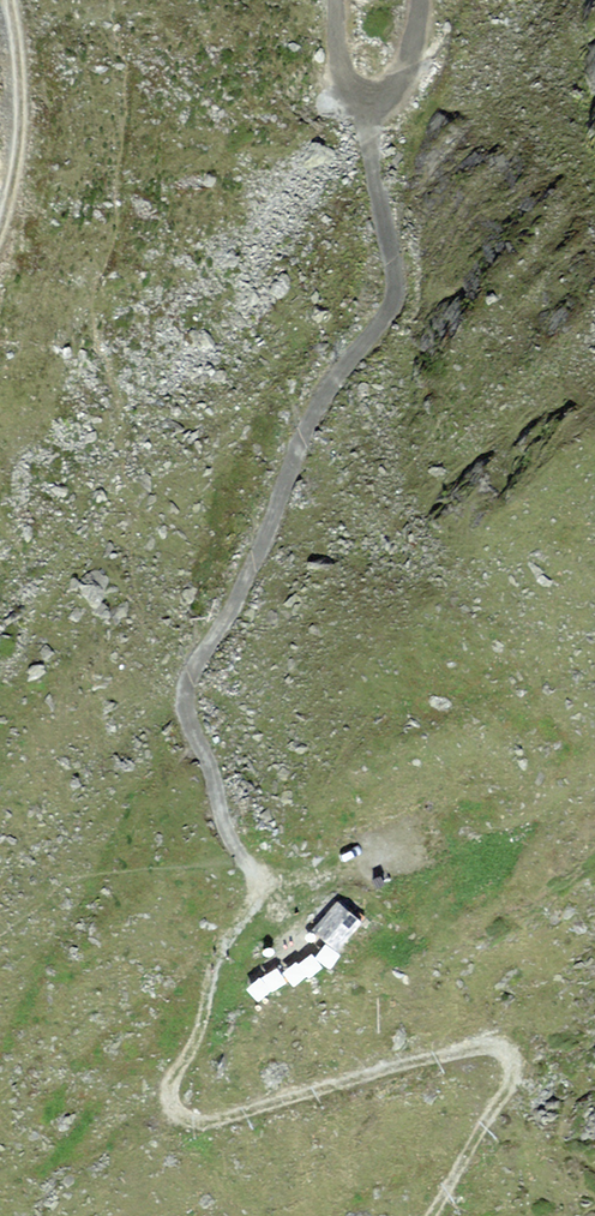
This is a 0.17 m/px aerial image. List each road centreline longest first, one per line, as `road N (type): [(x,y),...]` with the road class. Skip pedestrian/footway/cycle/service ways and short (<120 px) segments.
road 1 (track): [(367,95),(397,303),(336,373),(222,619),(186,677),(185,716),(228,843),(243,858)]
road 2 (track): [(243,858),(254,872),(255,898),(220,951),(172,1103),(199,1125),(501,1047),(508,1089),(431,1215)]
road 3 (track): [(11,0),(20,133),(0,225)]

